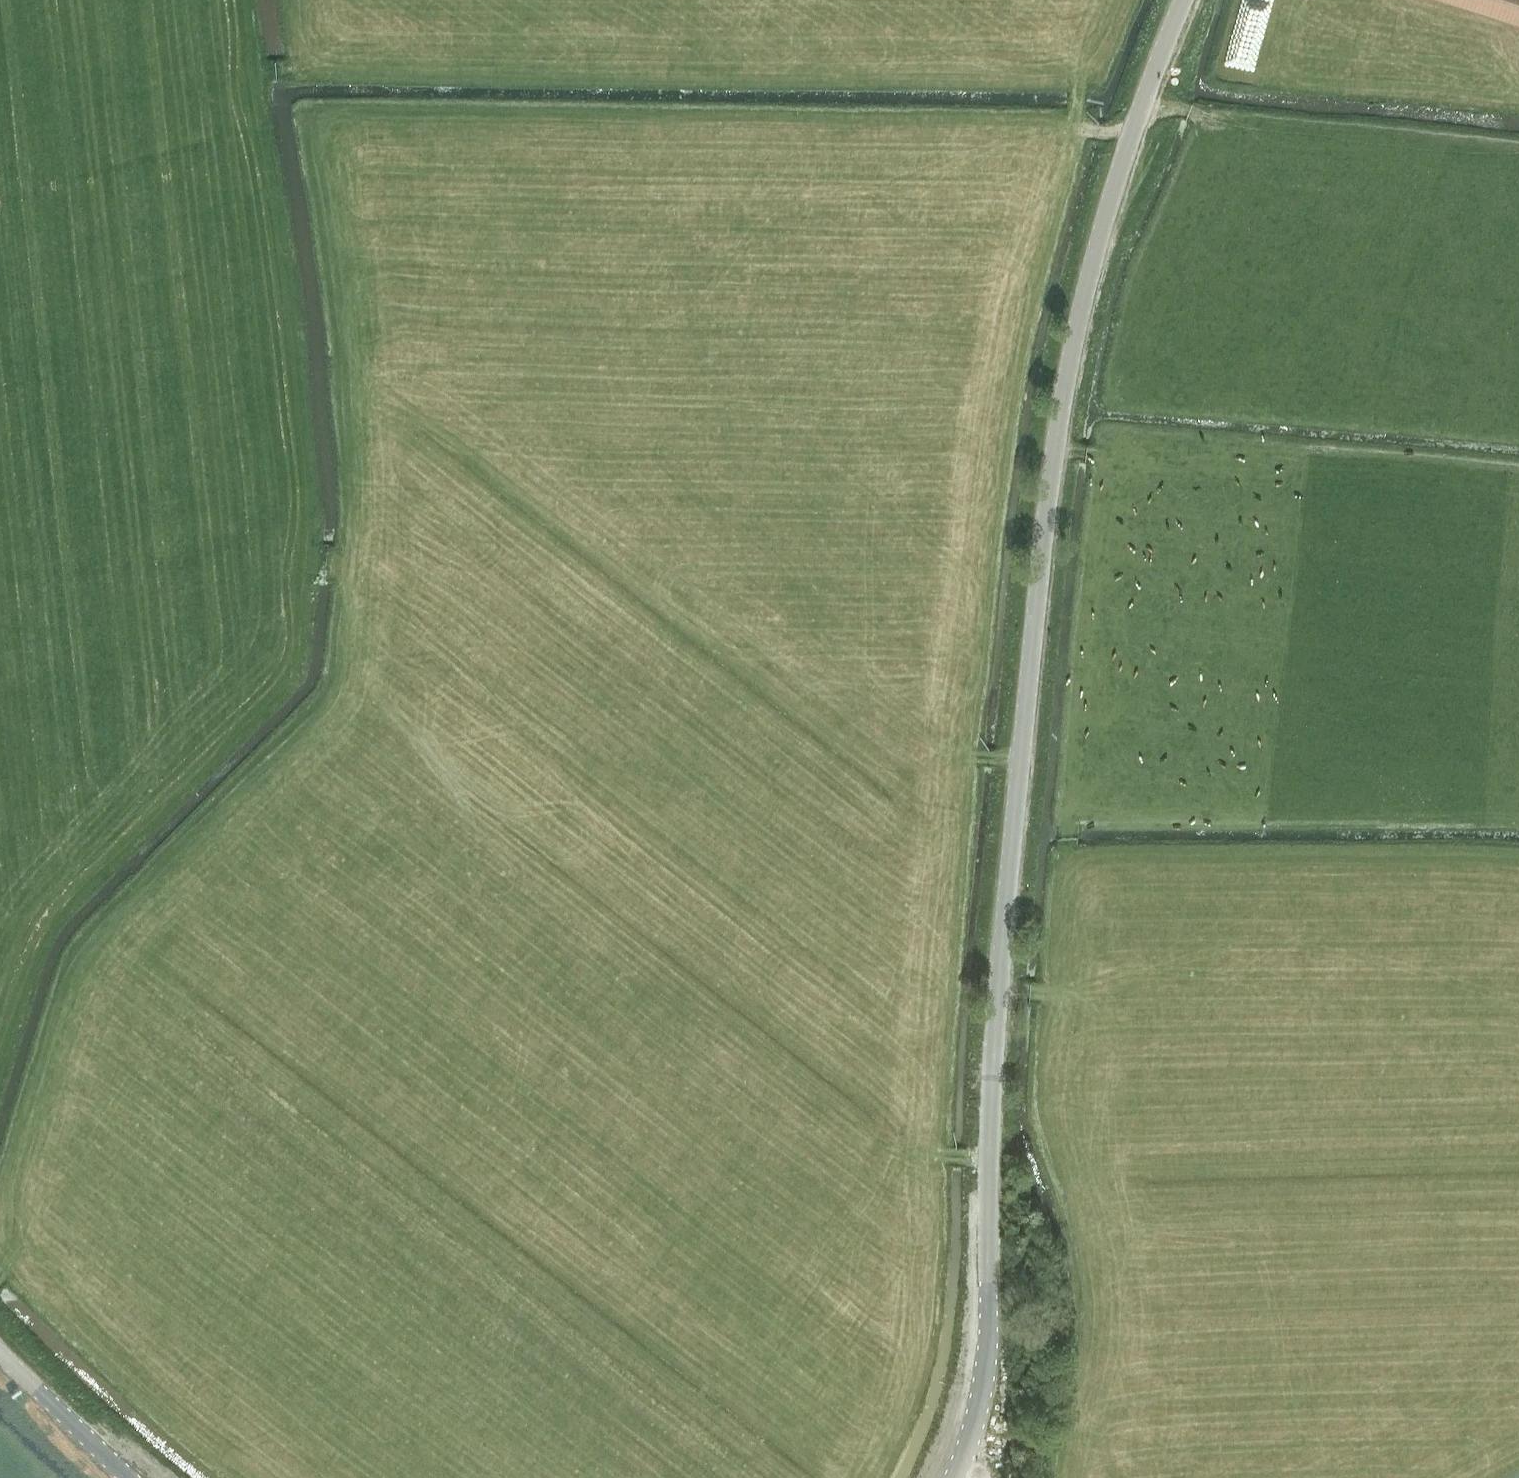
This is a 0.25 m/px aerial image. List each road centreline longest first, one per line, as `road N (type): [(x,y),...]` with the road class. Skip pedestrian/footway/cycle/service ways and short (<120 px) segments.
road 1 (tertiary): [(955,1477),(990,1350),(996,1014),(1057,435),(1102,231),(1183,0)]
road 2 (tertiary): [(129,1477),(0,1353)]

